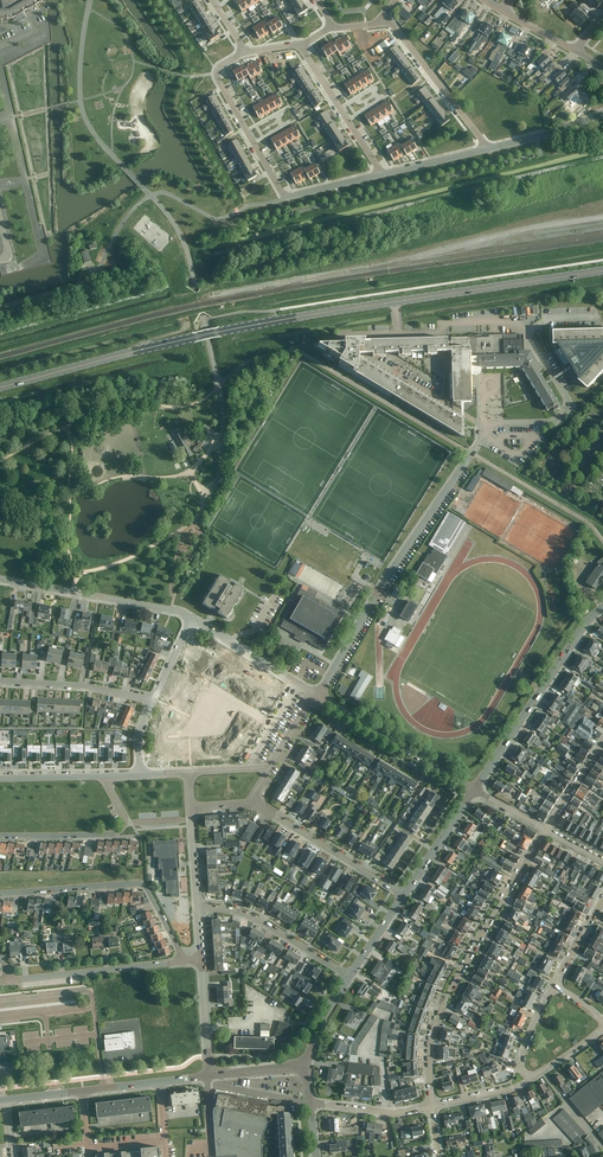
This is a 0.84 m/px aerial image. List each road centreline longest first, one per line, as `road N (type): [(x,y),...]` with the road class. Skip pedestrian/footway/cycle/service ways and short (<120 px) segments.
road 1 (residential): [(316,696),(487,429),(382,365)]
road 2 (residential): [(545,831),(432,1026),(432,1106)]
road 3 (residential): [(181,963),(141,884),(0,894)]
road 4 (tertiary): [(474,790),(602,606)]
road 5 (secondary): [(394,303),(602,271)]
road 6 (secondary): [(192,338),(394,303)]
road 7 (secondary): [(192,338),(0,387)]
road 8 (residential): [(0,581),(192,619)]
road 9 (residential): [(316,696),(474,790)]
road 10 (residential): [(245,805),(403,895)]
road 11 (residential): [(285,198),(214,71),(244,51)]
road 12 (residential): [(105,777),(122,831),(0,835)]
road 13 (residential): [(9,980),(181,963)]
road 14 (residential): [(349,978),(263,923),(198,909)]
road 15 (residential): [(484,149),(385,19)]
road 16 (residential): [(153,700),(0,682)]
road 17 (residential): [(382,175),(301,44)]
road 18 (residential): [(192,619),(316,696)]
road 19 (tertiary): [(403,895),(474,790)]
road 20 (residential): [(309,1102),(392,1114),(432,1106)]
road 21 (residential): [(484,149),(602,113)]

